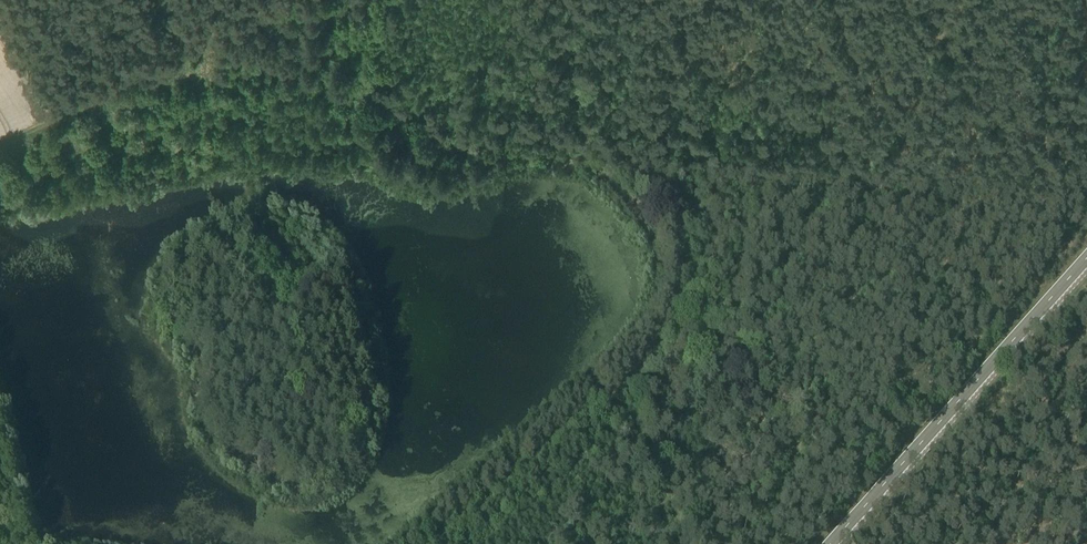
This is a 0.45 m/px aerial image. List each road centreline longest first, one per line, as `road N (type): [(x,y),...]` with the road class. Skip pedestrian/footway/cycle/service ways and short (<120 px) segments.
road 1 (secondary): [(832,543),(1086,261)]

